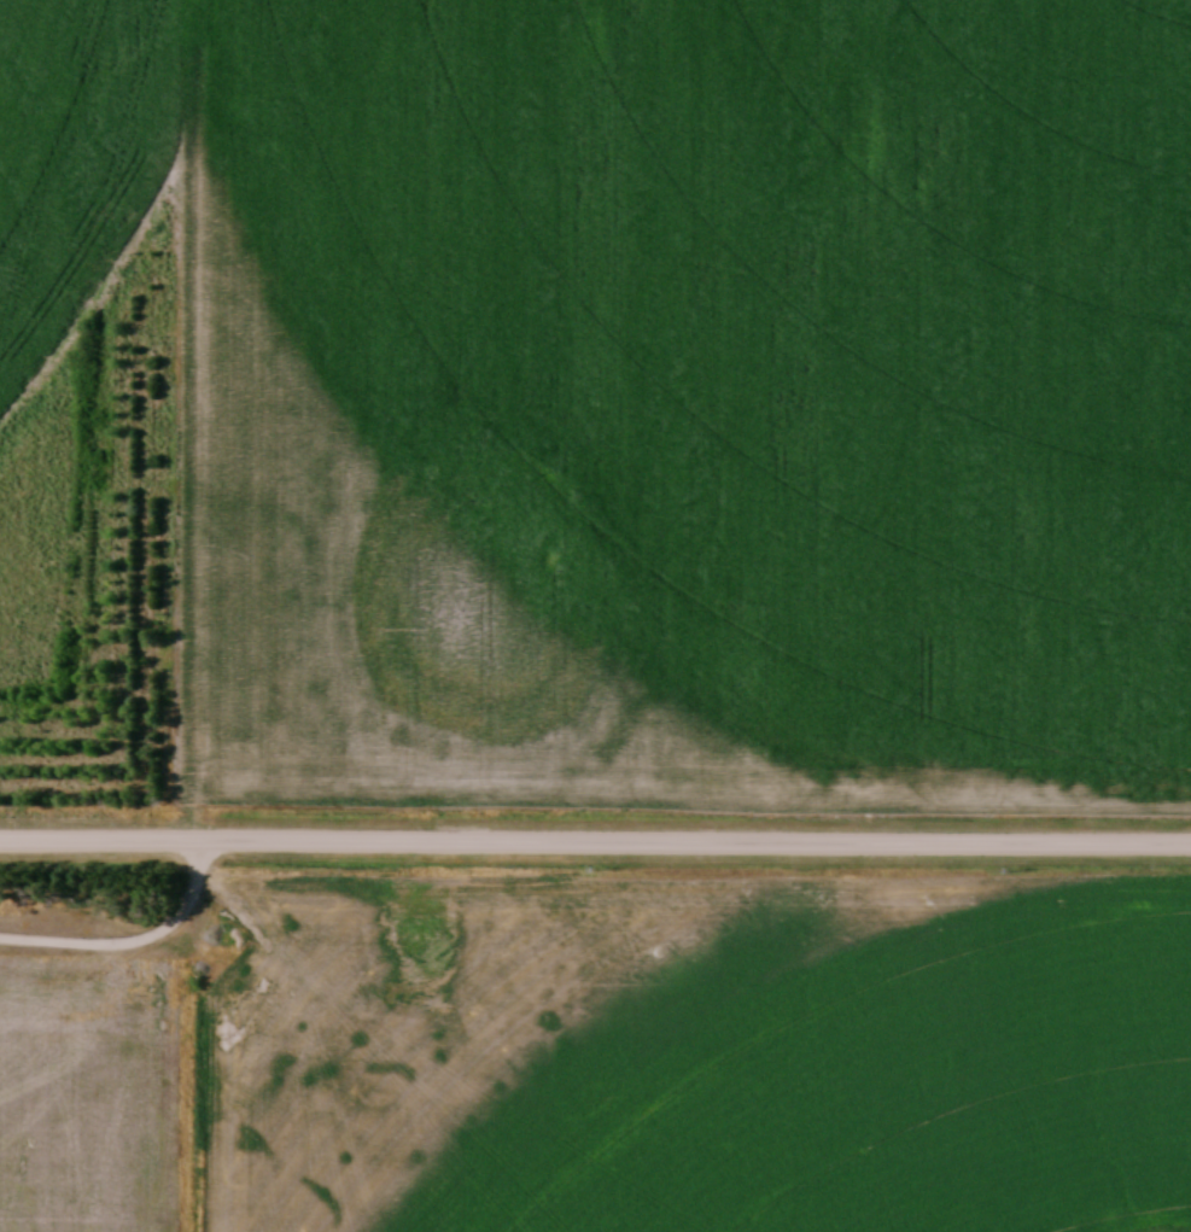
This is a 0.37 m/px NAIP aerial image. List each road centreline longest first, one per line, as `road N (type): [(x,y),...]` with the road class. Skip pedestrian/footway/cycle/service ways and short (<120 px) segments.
road 1 (tertiary): [(0,839),(1190,844)]

